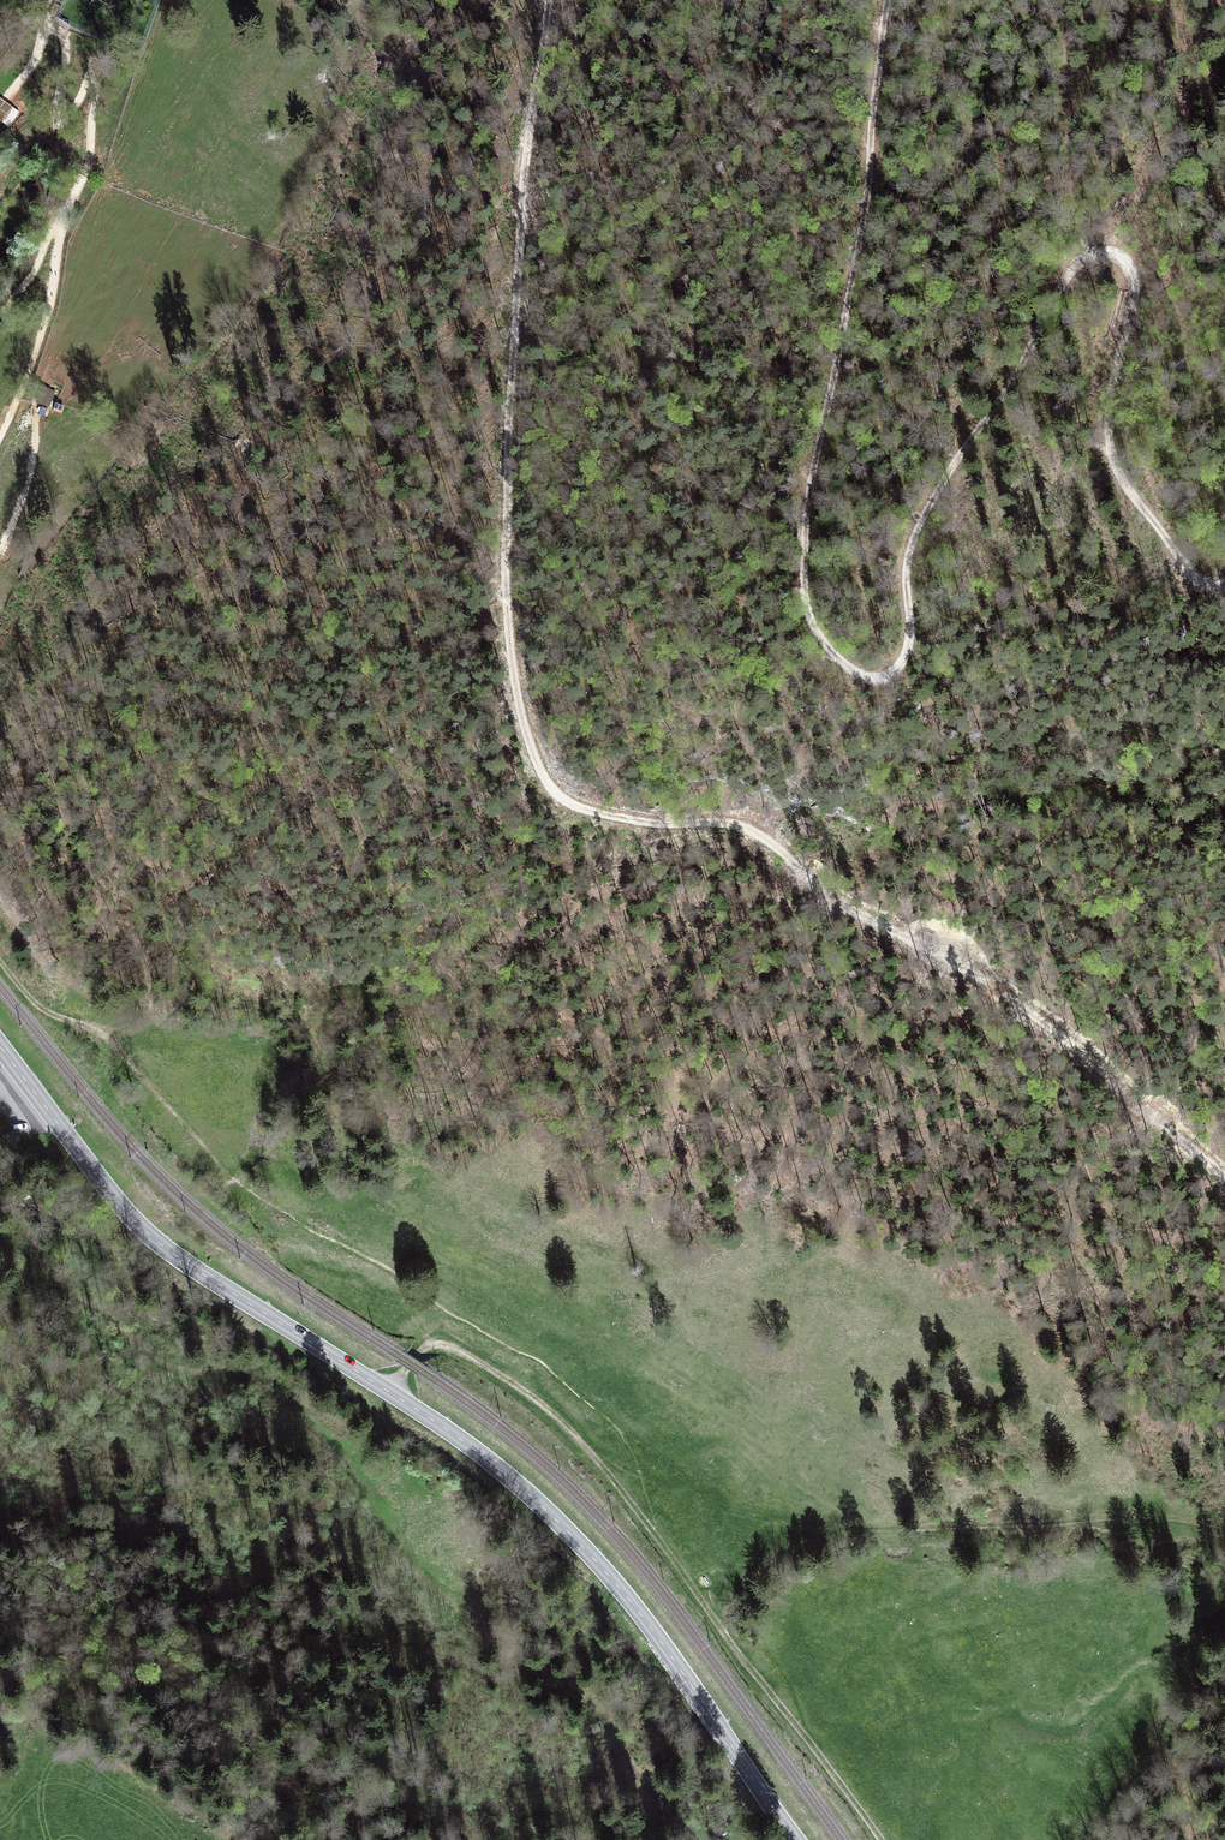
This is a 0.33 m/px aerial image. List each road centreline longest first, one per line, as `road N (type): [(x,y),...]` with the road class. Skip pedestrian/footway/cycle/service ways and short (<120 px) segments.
road 1 (track): [(1224,585),(1205,584),(1187,568),(1118,467),(1109,402),(1135,285),(1123,258),(1102,251),(1068,275),(1016,375),(933,497),(907,560),(912,631),(901,663),(886,677),(859,676),(813,632),(803,574),(809,483),(844,324),(890,0)]
road 2 (track): [(1224,1175),(1025,1008),(947,956),(833,899),(757,830),(620,816),(558,792),(538,764),(512,662),(506,542),(521,212),(548,0)]
road 3 (primary): [(0,1046),(151,1236),(443,1427),(554,1517),(651,1628),(797,1839)]
road 4 (track): [(654,1534),(699,1515),(867,1532),(1117,1519),(1224,1528)]
road 5 (track): [(344,1464),(398,1554),(447,1609),(573,1691),(690,1839)]
road 6 (track): [(52,1014),(114,1043),(224,1180),(384,1267)]
road 7 (track): [(881,1839),(654,1534)]
road 8 (track): [(654,1534),(560,1423),(474,1359),(455,1349),(422,1351),(390,1393)]
road 9 (track): [(0,317),(84,182)]

